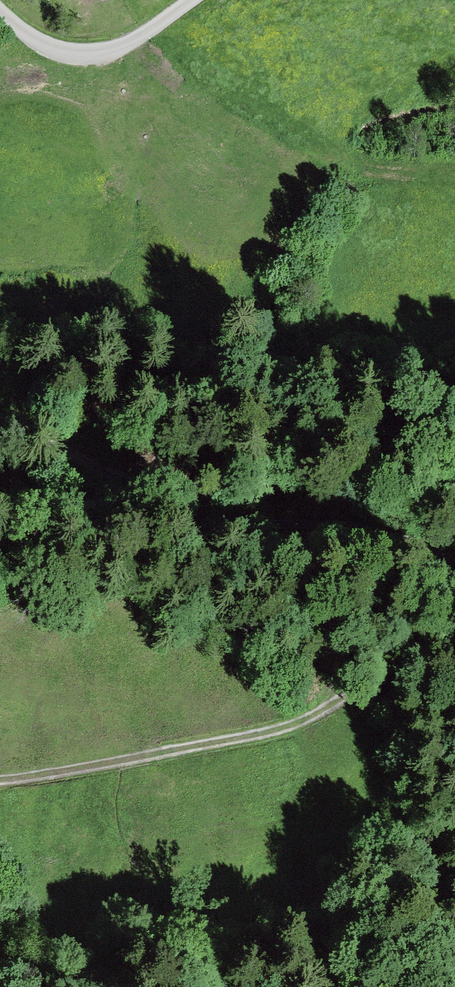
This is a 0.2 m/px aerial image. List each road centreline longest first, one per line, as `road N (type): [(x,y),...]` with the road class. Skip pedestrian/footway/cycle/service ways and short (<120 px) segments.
road 1 (track): [(313,515),(364,607),(361,671),(301,721),(0,784)]
road 2 (track): [(454,556),(437,541),(134,478),(0,417)]
road 3 (unclassified): [(190,0),(122,47),(65,55),(37,44),(0,8)]

